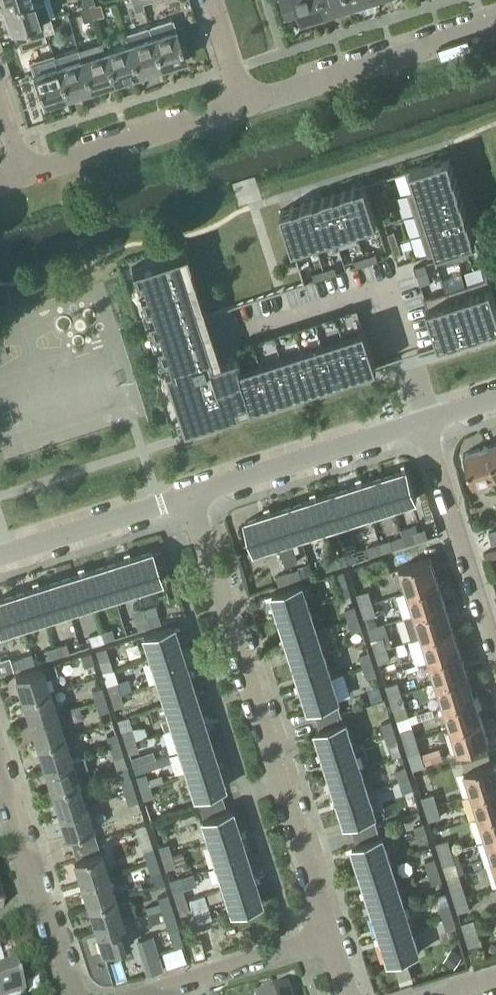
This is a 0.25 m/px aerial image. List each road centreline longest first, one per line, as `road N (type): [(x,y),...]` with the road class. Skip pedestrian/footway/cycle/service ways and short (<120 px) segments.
road 1 (residential): [(331,934),(189,497)]
road 2 (residential): [(245,103),(495,23)]
road 3 (residential): [(189,497),(426,426)]
road 4 (residential): [(74,994),(0,764)]
road 5 (residential): [(22,174),(245,103)]
road 6 (residential): [(495,647),(426,426)]
road 7 (residential): [(0,561),(189,497)]
road 8 (residential): [(143,994),(331,934)]

